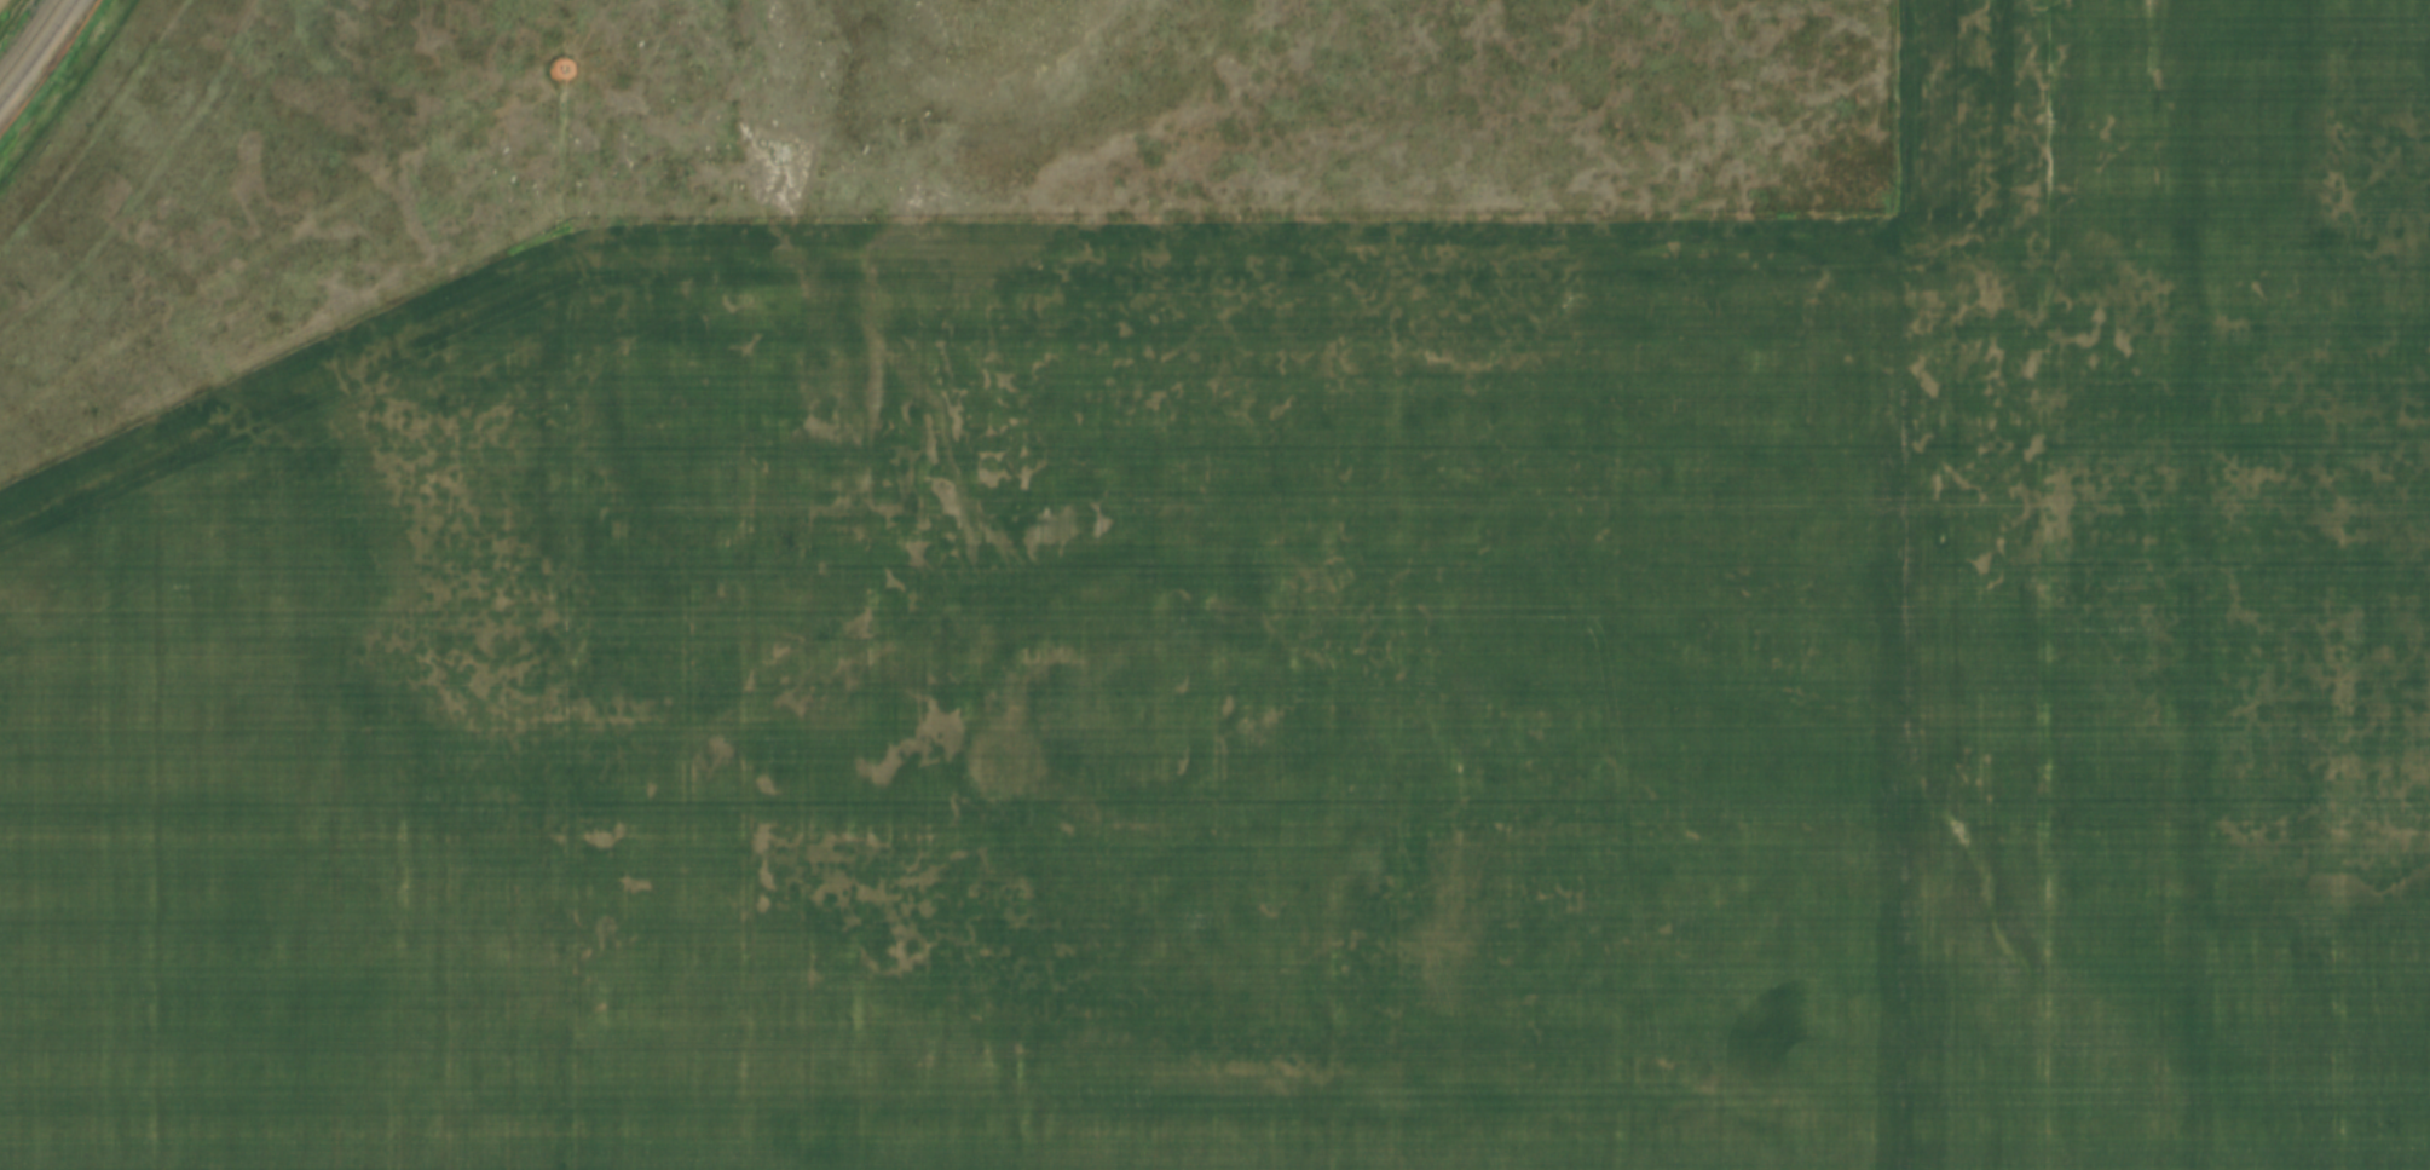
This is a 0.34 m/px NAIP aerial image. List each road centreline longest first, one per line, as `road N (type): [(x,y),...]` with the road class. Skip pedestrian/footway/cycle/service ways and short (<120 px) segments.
road 1 (track): [(91,0),(0,127)]

